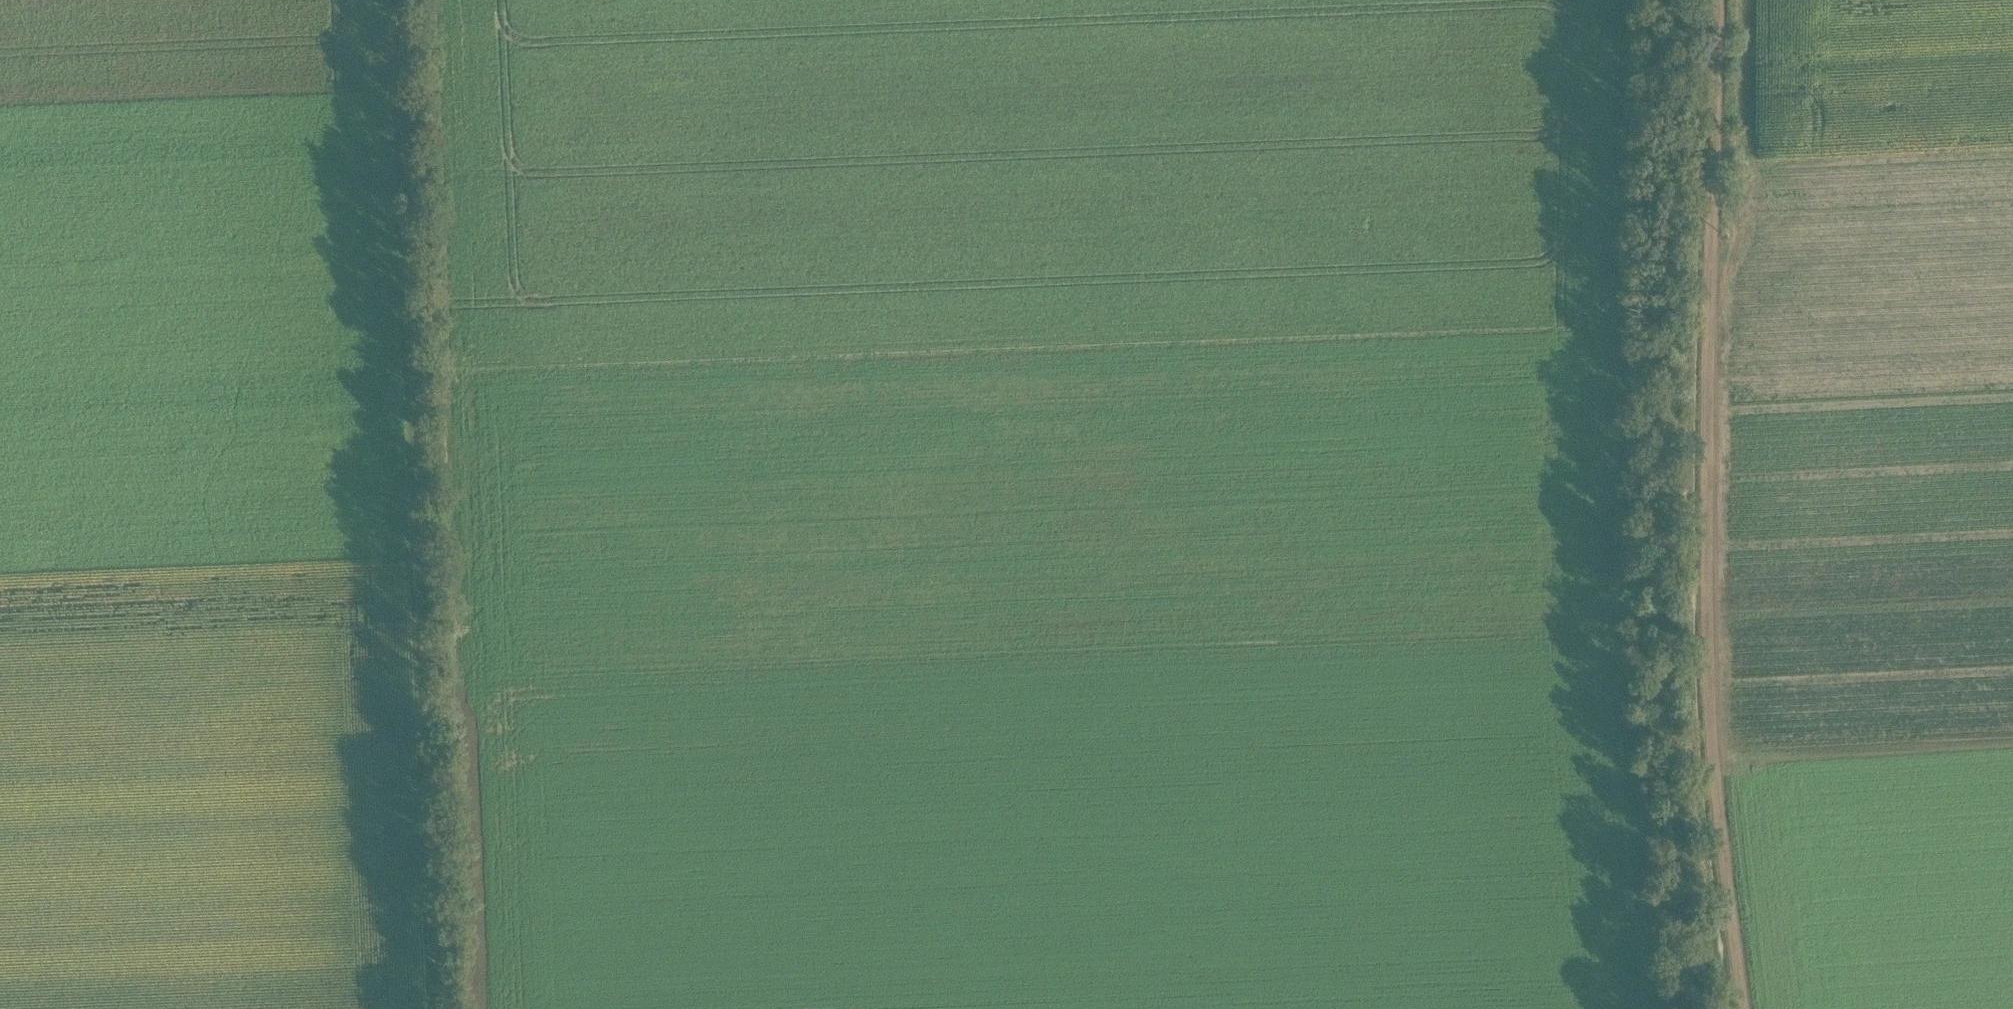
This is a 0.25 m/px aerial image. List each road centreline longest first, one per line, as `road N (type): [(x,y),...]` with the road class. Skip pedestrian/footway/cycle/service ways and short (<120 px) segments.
road 1 (track): [(1753,1008),(1715,596),(1722,0)]

